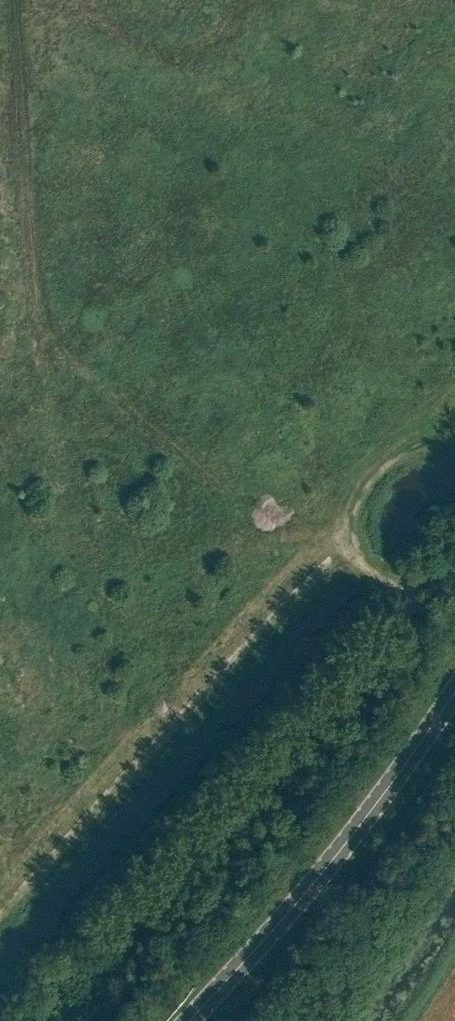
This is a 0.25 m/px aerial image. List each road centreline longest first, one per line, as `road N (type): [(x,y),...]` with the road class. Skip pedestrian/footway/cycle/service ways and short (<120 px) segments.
road 1 (unclassified): [(182,1020),(347,830),(454,680)]

